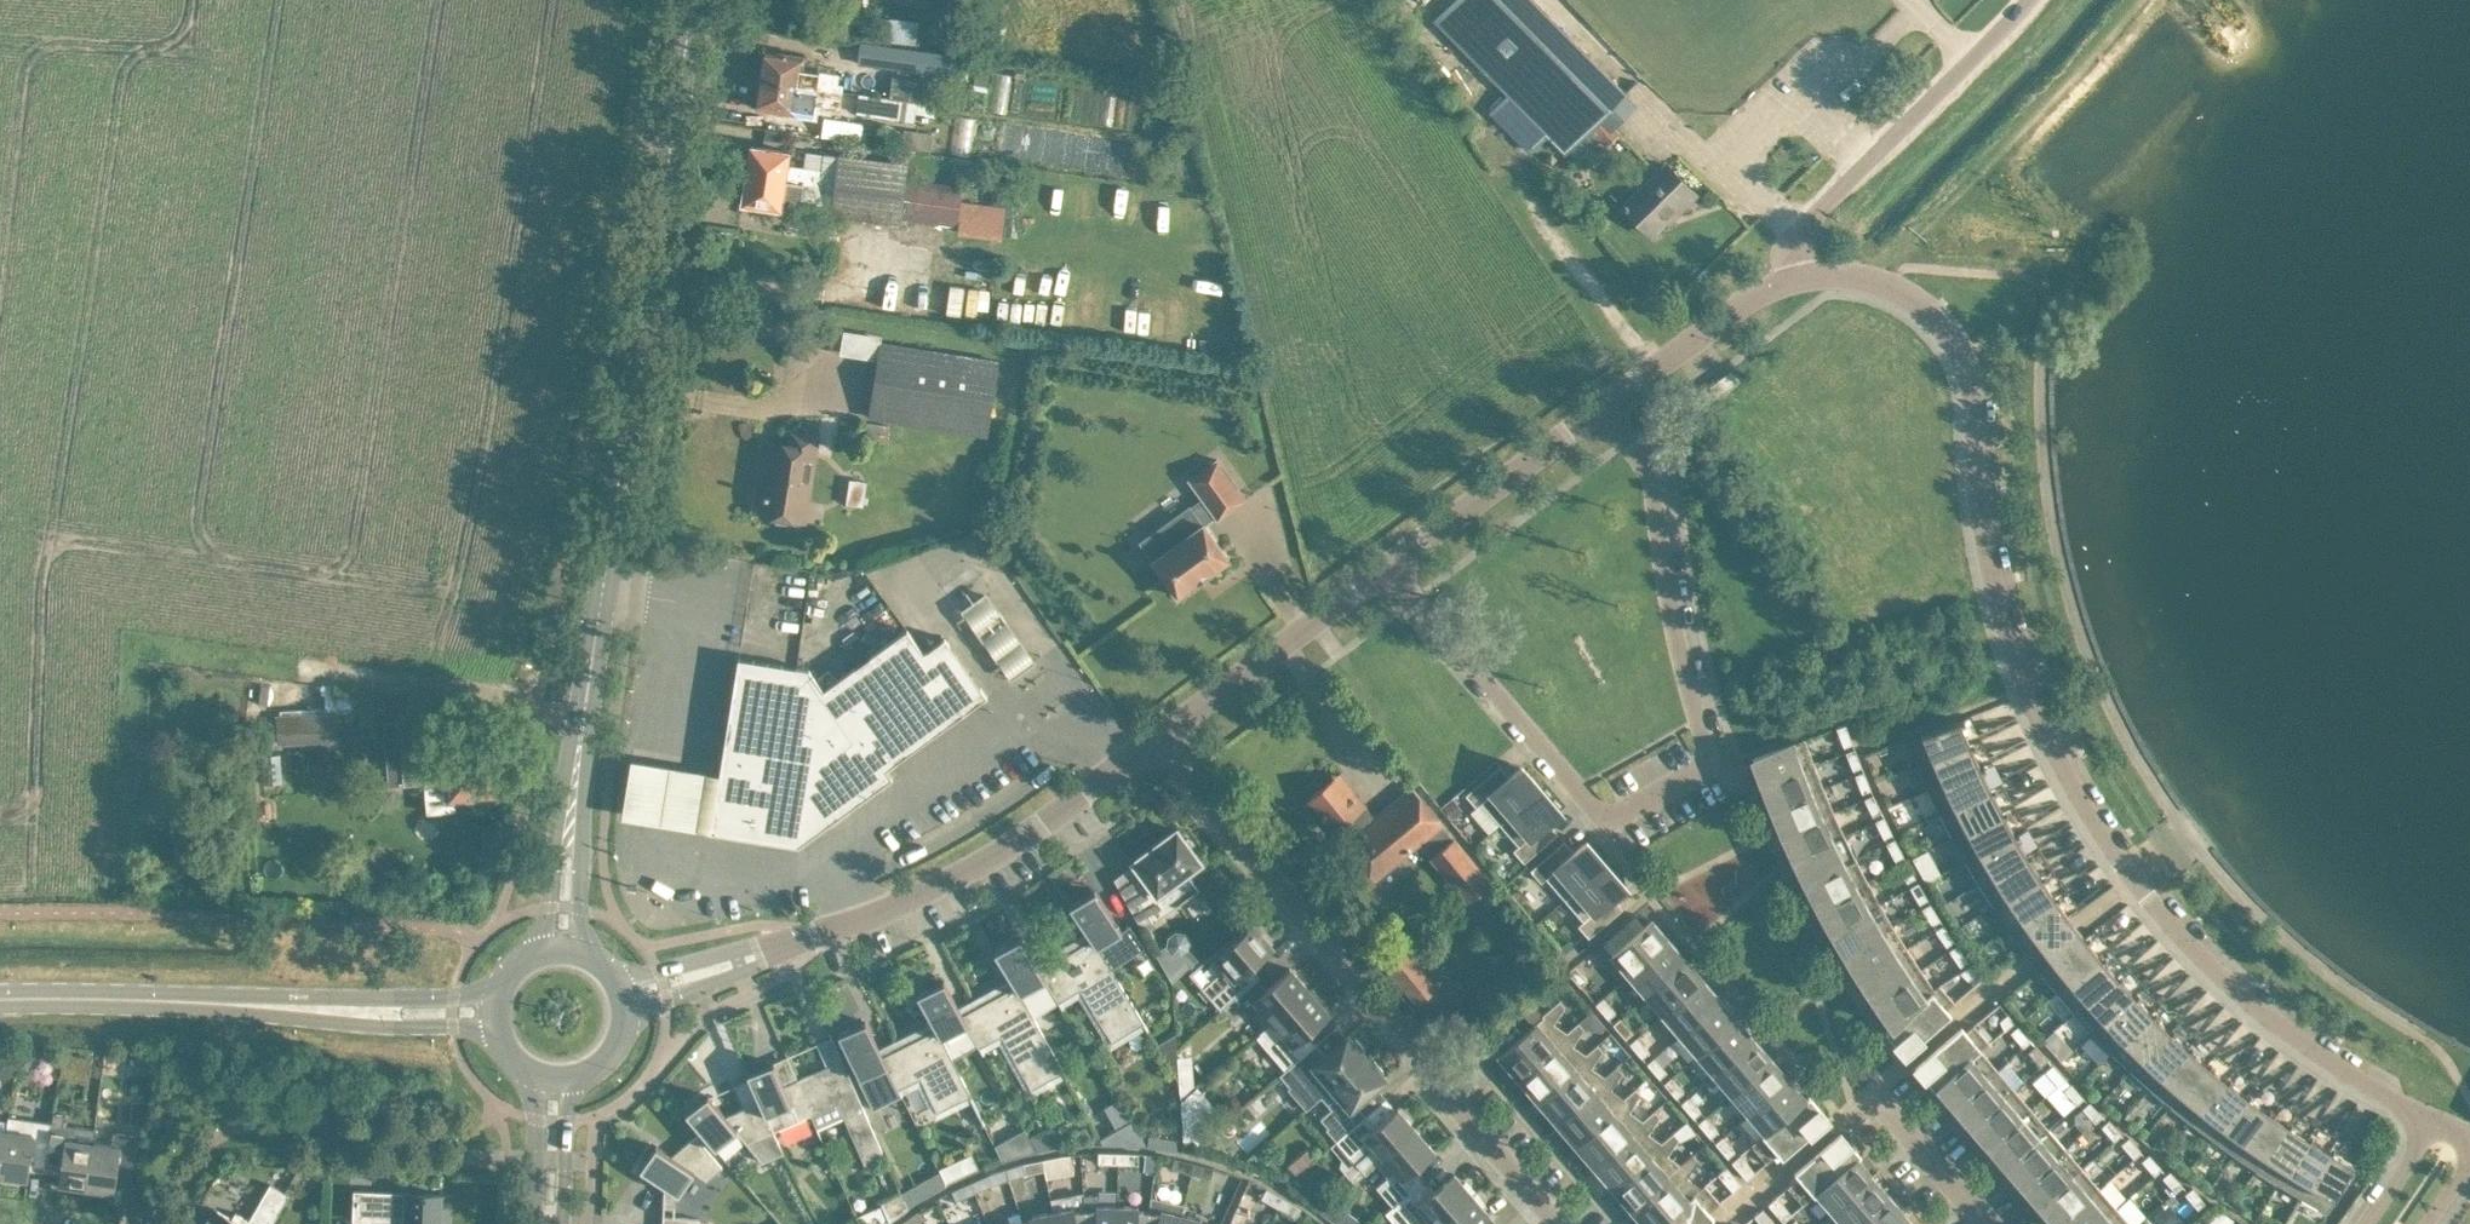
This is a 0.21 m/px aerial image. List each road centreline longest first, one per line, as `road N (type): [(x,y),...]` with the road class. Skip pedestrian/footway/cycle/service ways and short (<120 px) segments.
road 1 (residential): [(2433,1122),(2285,1030),(2153,901),(2076,790),(2024,680),(1987,545),(1962,356),(1922,304),(1892,286),(1861,275),(1800,278)]
road 2 (tertiary): [(565,941),(579,743),(693,0)]
road 3 (residential): [(1602,408),(1653,478),(1668,592),(1709,764),(1626,811),(1610,816),(1595,807),(1387,566)]
road 4 (residential): [(1560,1223),(1155,739)]
road 5 (residential): [(628,998),(924,892),(1036,827),(1155,739)]
road 6 (tertiary): [(489,1012),(0,999)]
road 7 (unclassified): [(1800,278),(1798,243),(1813,216),(2026,0)]
road 8 (residential): [(1155,739),(1387,566)]
road 9 (residential): [(1387,566),(1602,408)]
road 10 (residential): [(1602,408),(1732,311),(1800,278)]
road 11 (residential): [(1986,1223),(1879,1100)]
road 12 (tertiary): [(548,1223),(552,1081)]
road 13 (tertiary): [(552,1081),(578,1079),(619,1048),(628,998)]
road 14 (residential): [(2433,1122),(2364,1223)]

